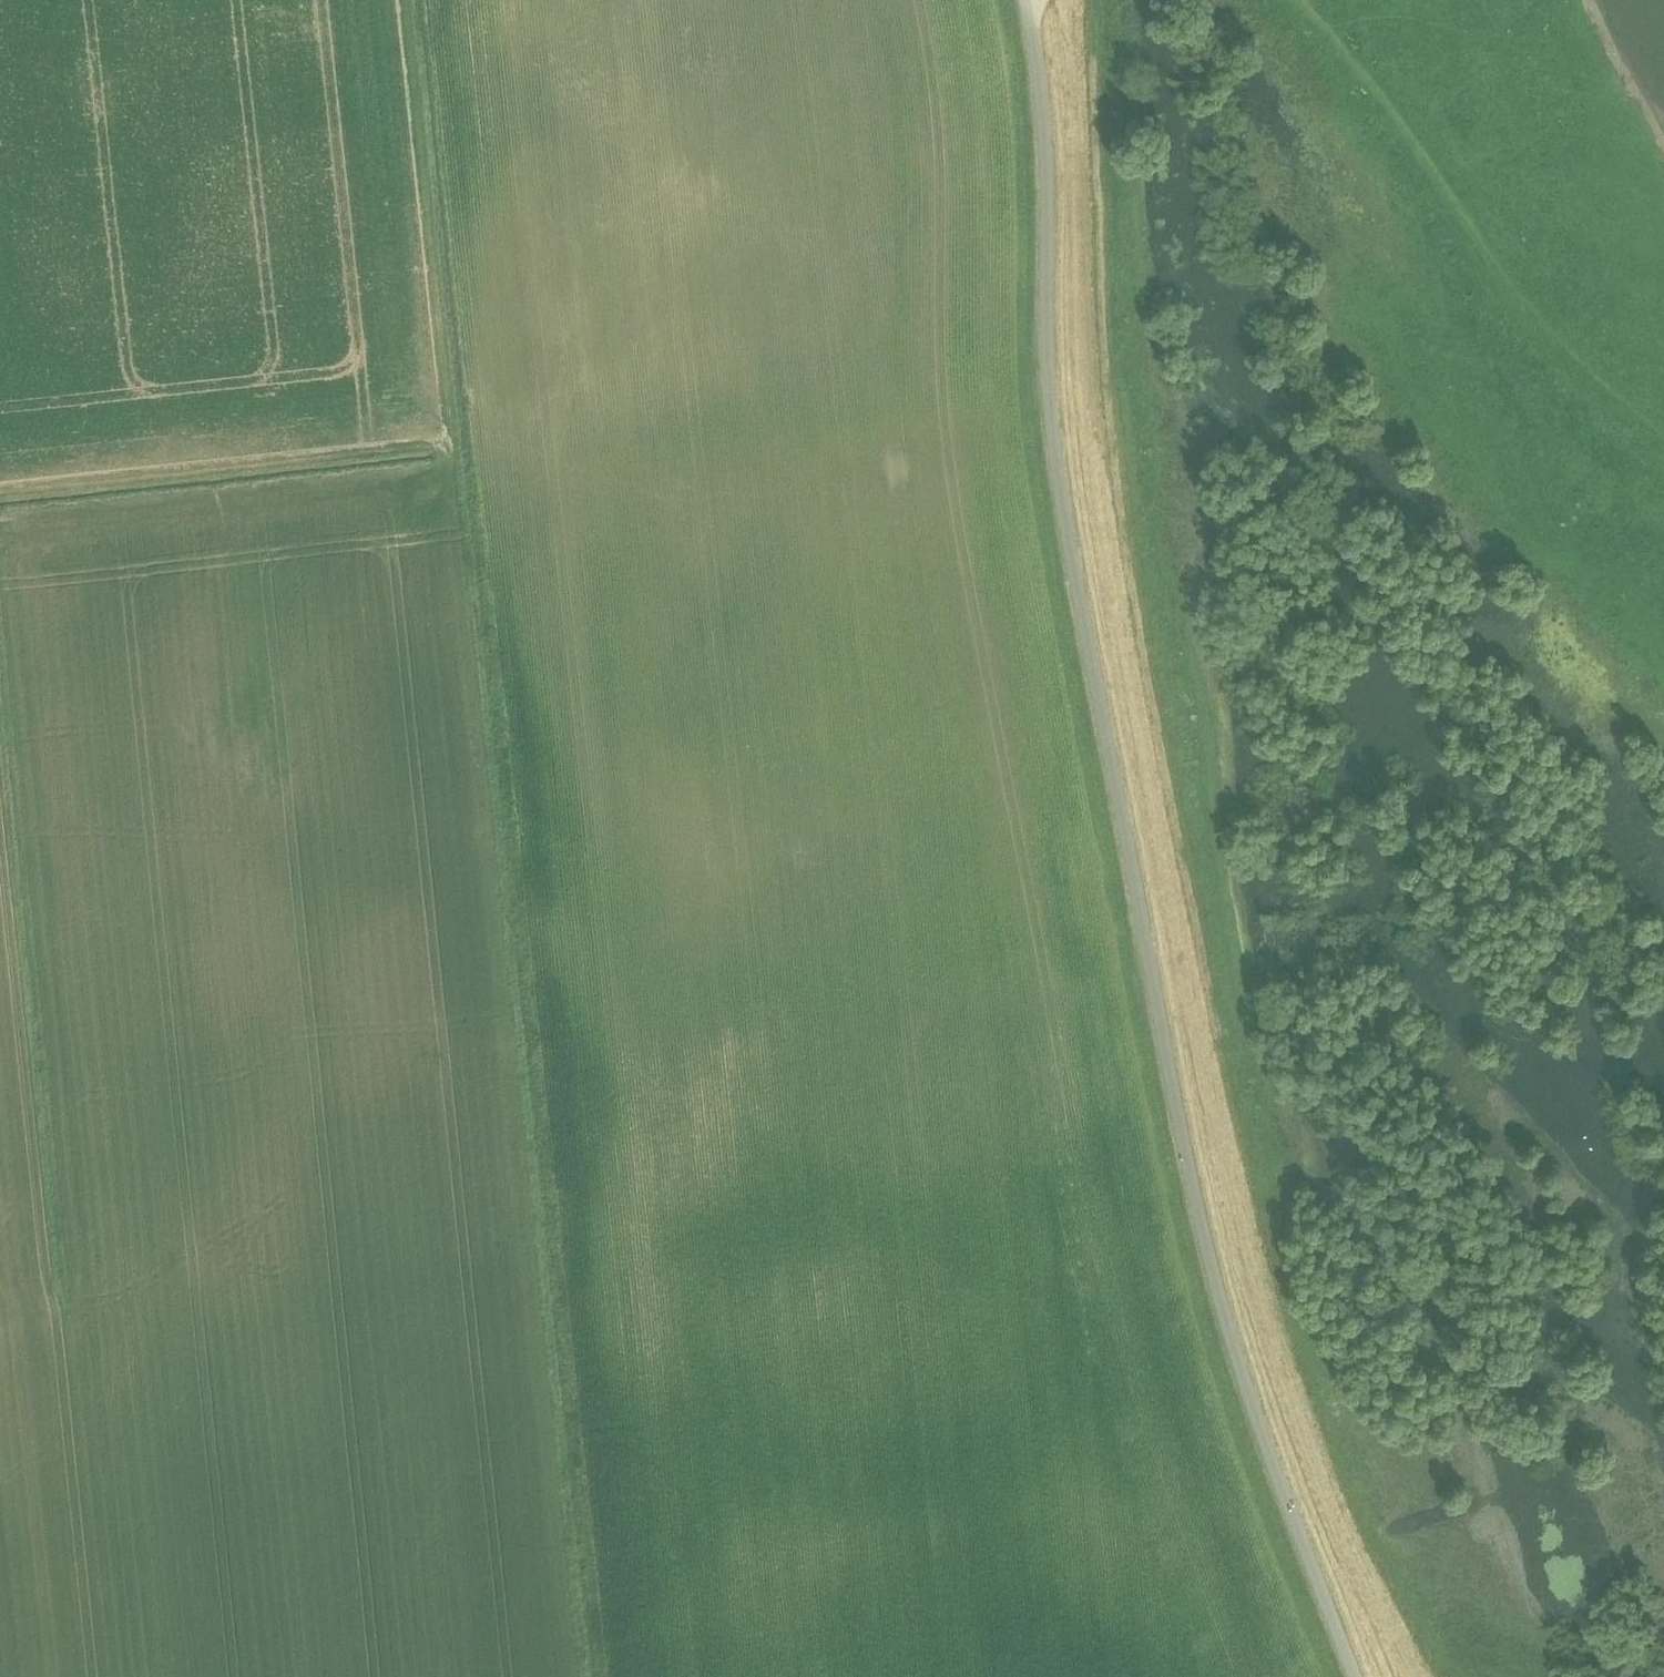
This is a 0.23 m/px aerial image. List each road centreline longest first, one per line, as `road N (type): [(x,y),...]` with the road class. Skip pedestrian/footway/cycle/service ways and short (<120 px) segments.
road 1 (unclassified): [(1358,1676),(1239,1368),(1198,1220),(1049,400),(1044,188),(1028,0)]
road 2 (track): [(1305,0),(1509,270),(1663,411)]

